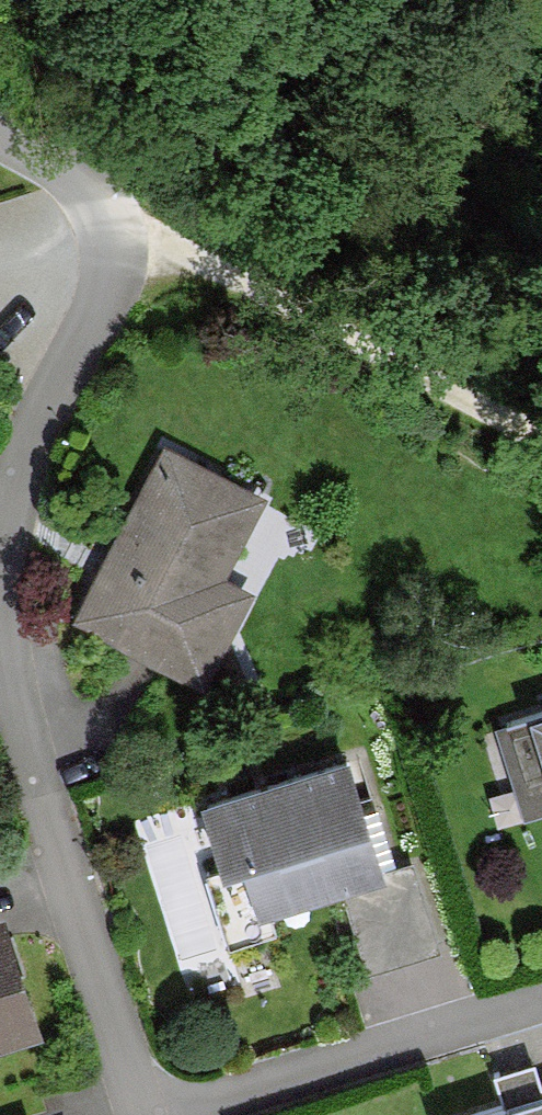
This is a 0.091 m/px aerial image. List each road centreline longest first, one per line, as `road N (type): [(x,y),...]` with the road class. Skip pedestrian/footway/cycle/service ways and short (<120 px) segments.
road 1 (residential): [(0,554),(27,448),(129,218),(0,144)]
road 2 (residential): [(138,1114),(0,668),(0,639)]
road 3 (track): [(541,447),(129,218)]

